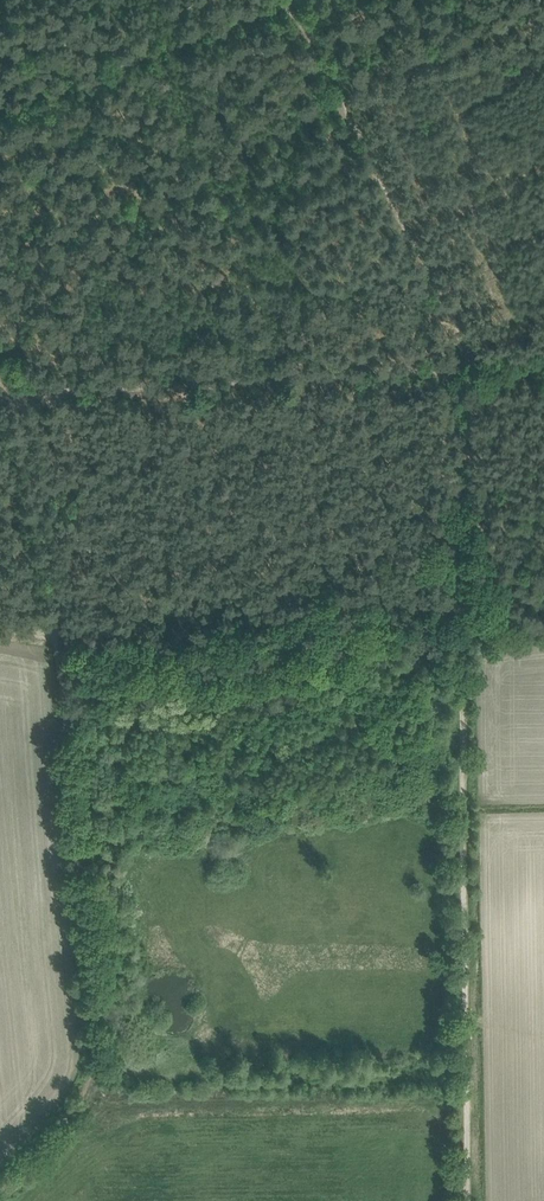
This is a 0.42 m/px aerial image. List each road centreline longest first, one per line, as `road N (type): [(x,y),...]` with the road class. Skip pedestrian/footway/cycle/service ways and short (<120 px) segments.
road 1 (track): [(463,362),(474,1200)]
road 2 (track): [(17,396),(56,633),(98,1055),(76,1109),(0,1194)]
road 3 (track): [(499,359),(0,397)]

